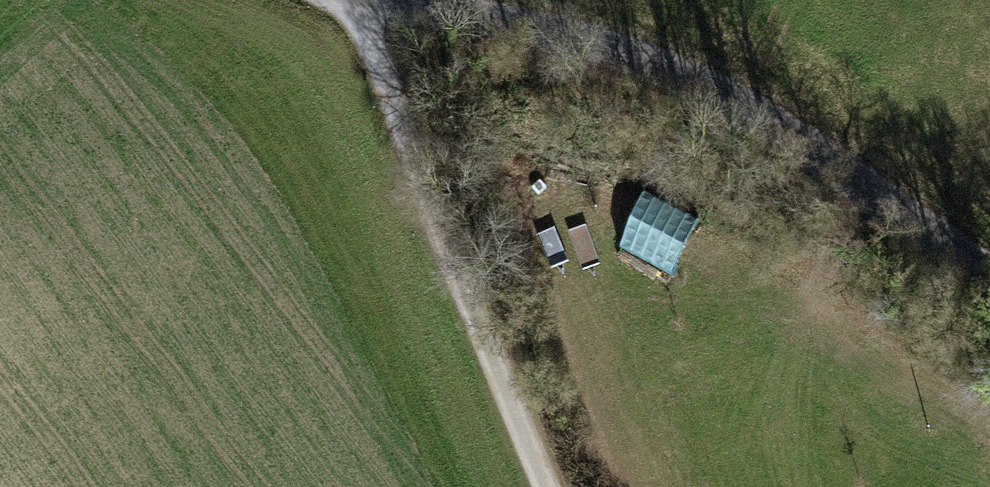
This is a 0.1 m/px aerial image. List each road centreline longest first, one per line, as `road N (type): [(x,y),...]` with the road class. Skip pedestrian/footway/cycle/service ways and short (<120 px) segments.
road 1 (unclassified): [(388,0),(572,38),(685,78),(989,273)]
road 2 (track): [(546,486),(431,208),(358,0)]

